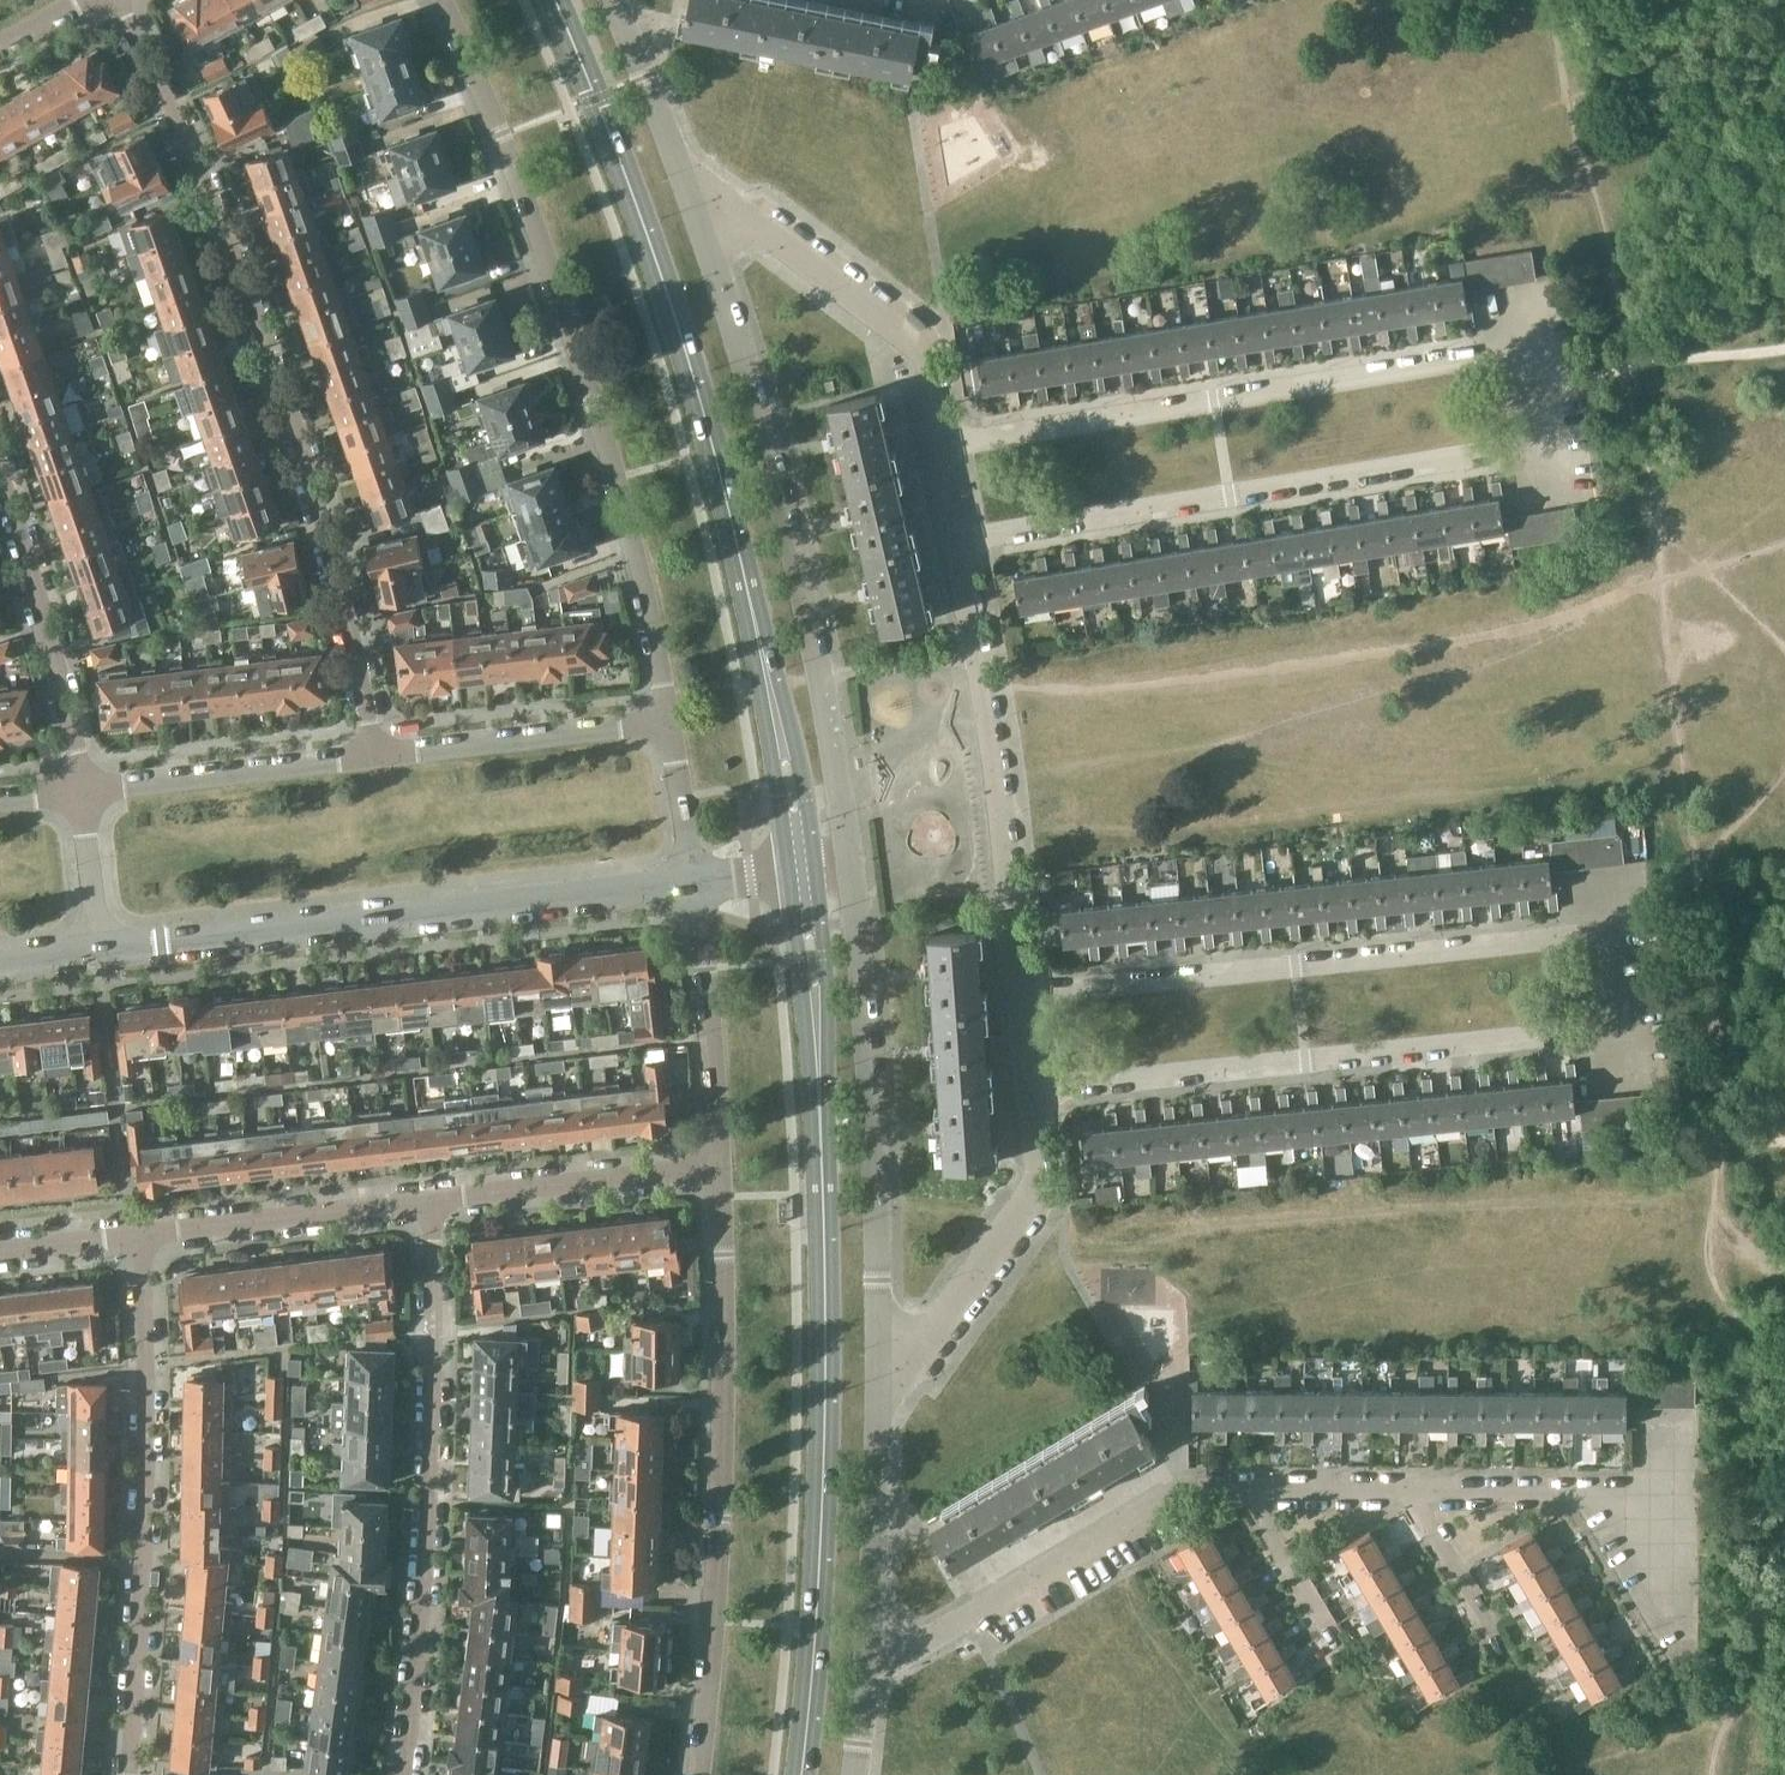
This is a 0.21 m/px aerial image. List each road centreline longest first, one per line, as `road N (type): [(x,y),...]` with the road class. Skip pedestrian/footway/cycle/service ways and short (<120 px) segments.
road 1 (residential): [(953,541),(1534,446),(1516,352),(938,437)]
road 2 (residential): [(1029,1086),(1610,1024),(1598,933),(1021,996)]
road 3 (residential): [(379,755),(319,496),(272,356),(176,116),(117,0)]
road 4 (residential): [(670,721),(594,399),(502,134),(438,0)]
road 5 (residential): [(852,868),(827,679),(692,186)]
road 6 (primary): [(756,630),(656,259),(555,0)]
road 7 (unclassified): [(696,1774),(718,1518),(718,1164)]
road 8 (tertiary): [(104,954),(693,884)]
road 9 (residential): [(405,1774),(433,1548),(435,1200)]
road 10 (primary): [(800,1774),(816,1629),(826,1234)]
road 11 (residential): [(140,1234),(144,1561),(129,1774)]
road 12 (residential): [(878,1371),(877,1117),(852,868)]
road 13 (residential): [(1021,996),(953,541)]
road 14 (residential): [(1247,1488),(1185,1488),(924,1641),(870,1642)]
road 15 (track): [(1546,0),(1616,247),(1629,365)]
road 16 (residential): [(938,437),(921,353),(692,186)]
road 17 (primary): [(826,1234),(820,872)]
road 18 (primary): [(789,874),(826,1234)]
road 19 (residential): [(878,1371),(922,1340),(1037,1178),(1029,1086)]
road 20 (residential): [(81,796),(0,490)]
road 21 (residential): [(379,755),(81,796)]
road 22 (residential): [(140,1234),(435,1200)]
road 23 (residential): [(670,721),(379,755)]
road 24 (residential): [(435,1200),(718,1164)]
road 25 (residential): [(718,1164),(693,884)]
road 26 (residential): [(870,1642),(878,1371)]
road 27 (primary): [(820,872),(792,716),(756,630)]
road 28 (primary): [(756,630),(789,874)]
road 29 (residential): [(692,186),(621,0)]
road 30 (residential): [(1595,1492),(1408,1490)]
road 31 (residential): [(1332,1640),(1247,1488)]
road 32 (residential): [(1495,1636),(1408,1490)]
road 33 (residential): [(693,884),(670,721)]
road 34 (residential): [(1408,1490),(1247,1488)]
road 35 (residential): [(104,954),(81,796)]
road 36 (residential): [(0,1252),(140,1234)]
road 37 (residential): [(1667,1612),(1595,1492)]
road 38 (residential): [(855,1774),(870,1642)]

